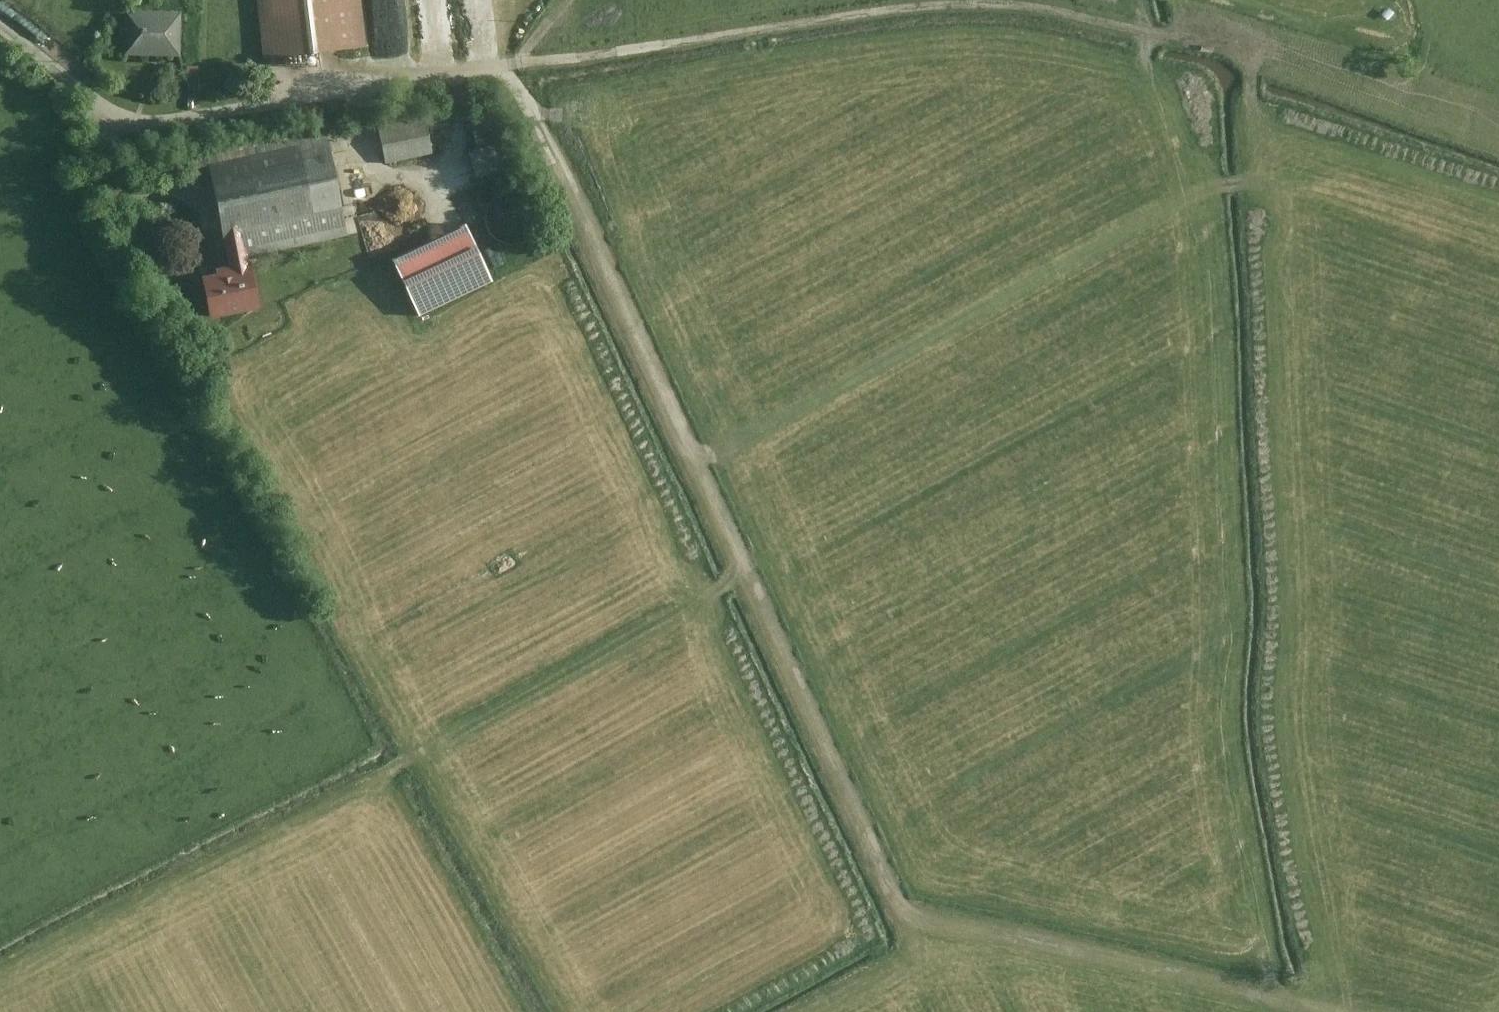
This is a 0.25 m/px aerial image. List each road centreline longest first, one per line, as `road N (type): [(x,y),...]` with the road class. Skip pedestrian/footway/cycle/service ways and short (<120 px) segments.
road 1 (track): [(505,68),(147,117),(98,106),(0,34)]

